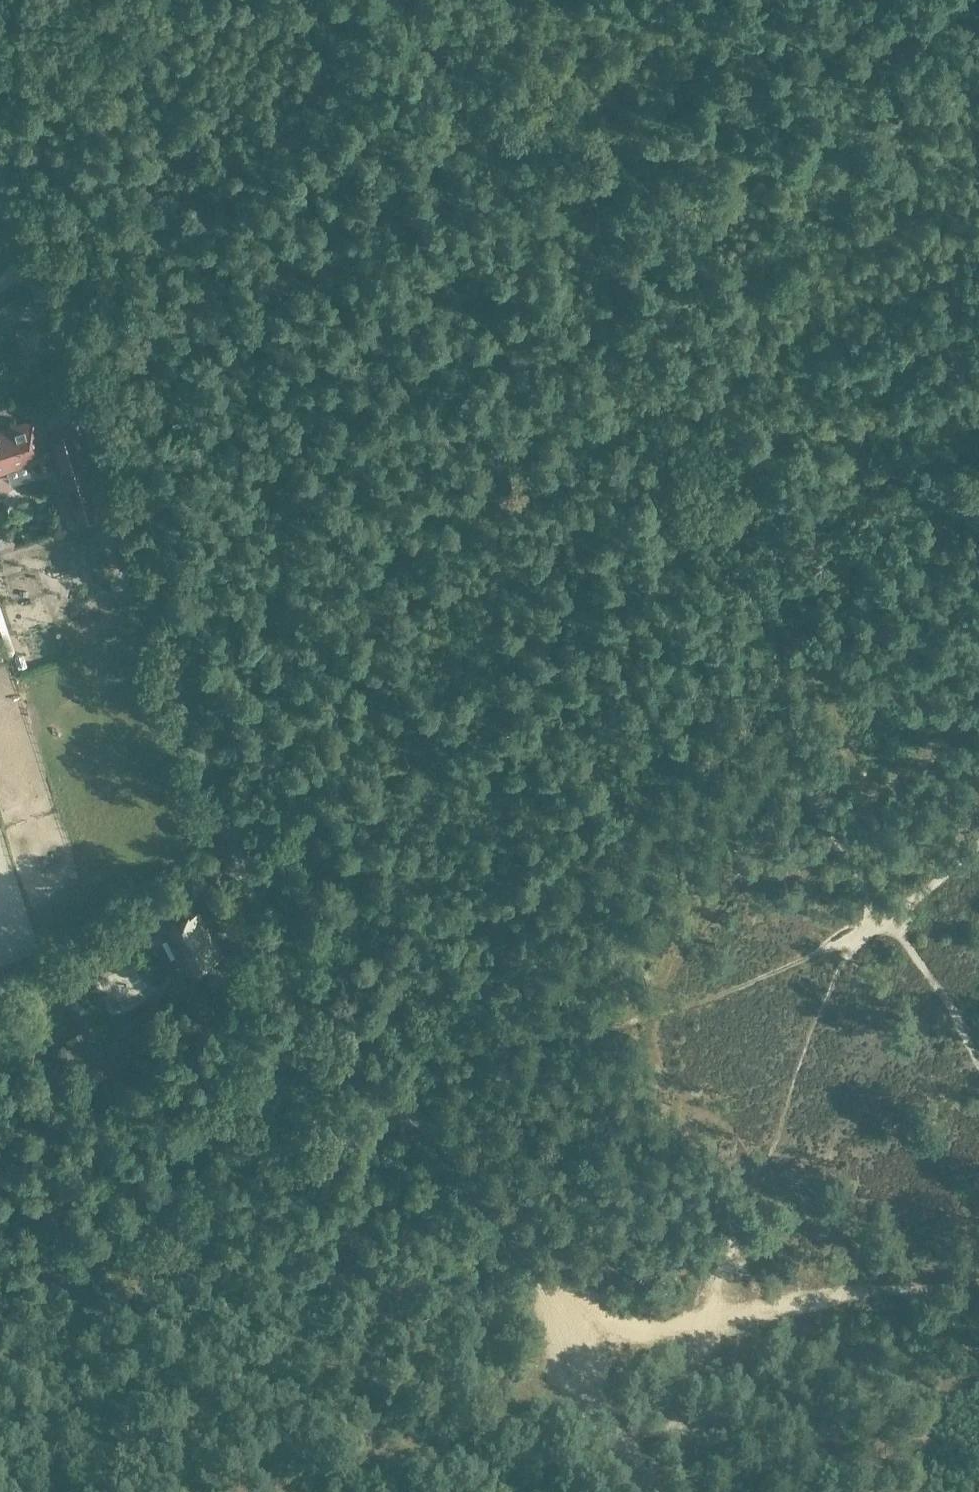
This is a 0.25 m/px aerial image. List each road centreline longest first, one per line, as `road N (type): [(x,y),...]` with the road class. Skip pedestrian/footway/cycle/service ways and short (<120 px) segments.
road 1 (unclassified): [(288,1003),(30,257)]
road 2 (track): [(650,1491),(601,1418),(467,1168),(288,1003)]
road 3 (track): [(61,1491),(84,1265),(238,1065),(291,1010)]
road 4 (track): [(360,0),(30,257)]

